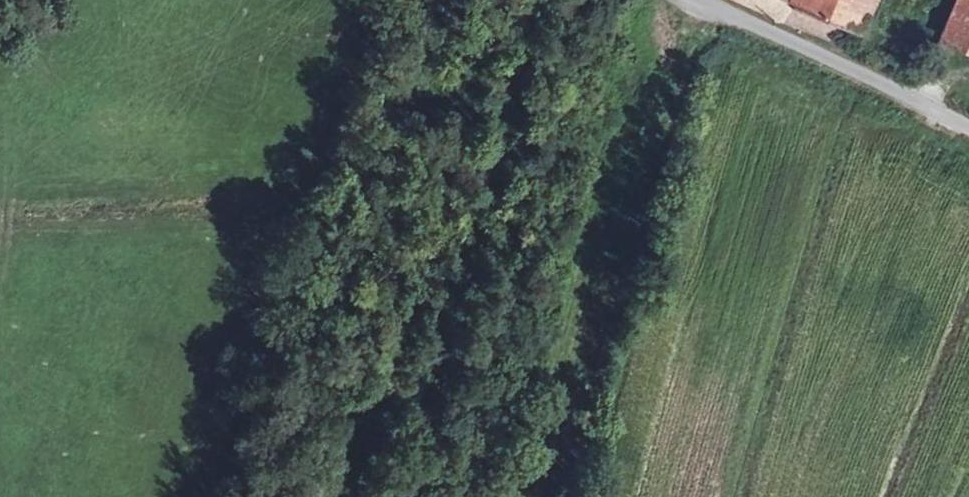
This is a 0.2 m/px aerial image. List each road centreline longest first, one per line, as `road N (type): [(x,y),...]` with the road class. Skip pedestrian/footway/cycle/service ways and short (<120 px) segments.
road 1 (unclassified): [(702,0),(968,131)]

